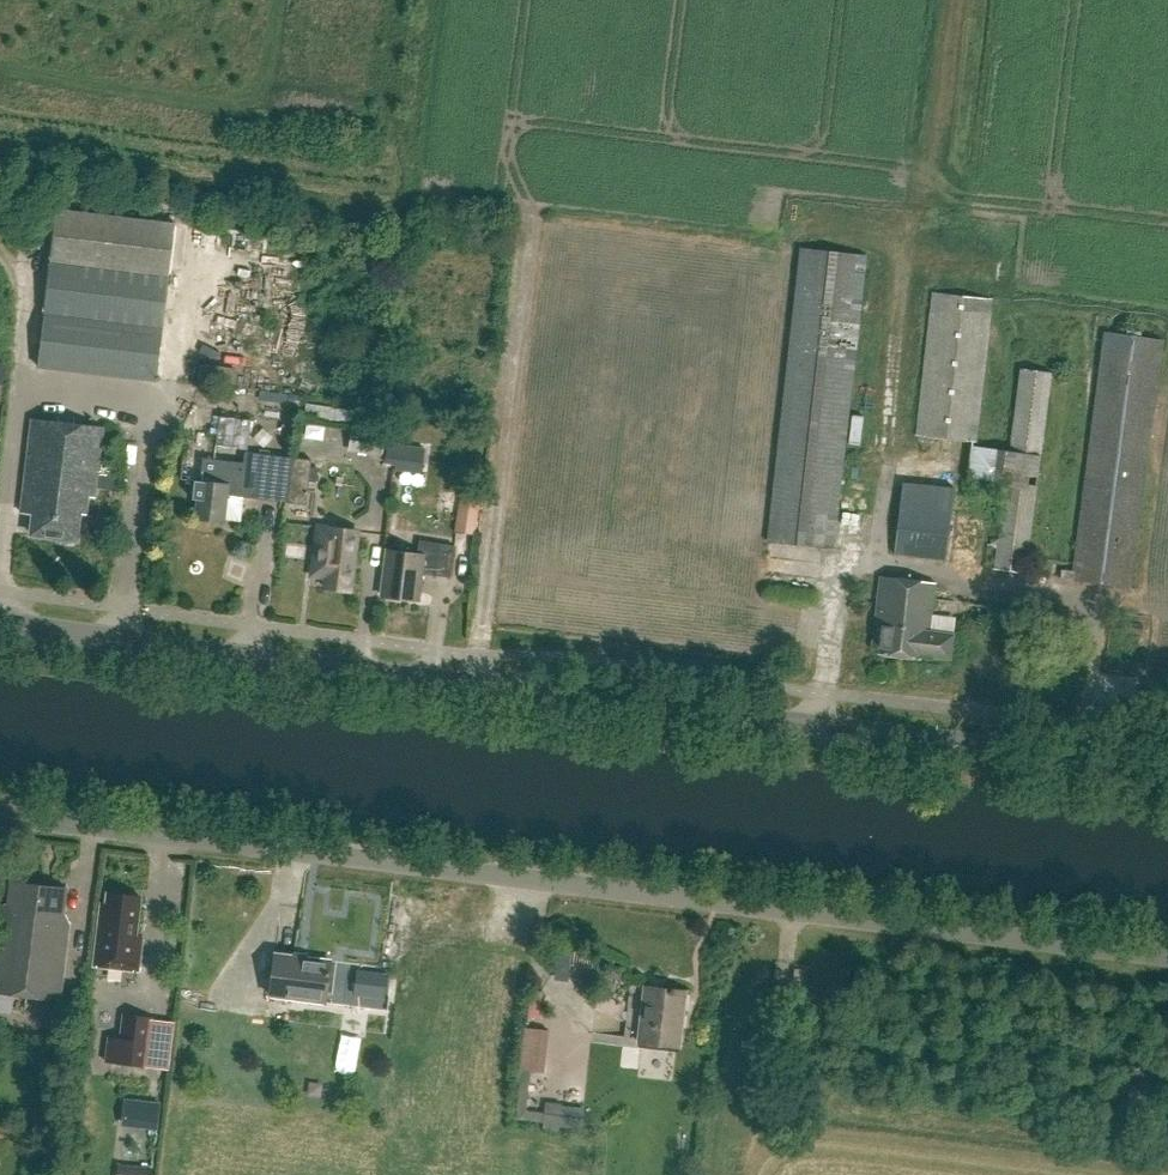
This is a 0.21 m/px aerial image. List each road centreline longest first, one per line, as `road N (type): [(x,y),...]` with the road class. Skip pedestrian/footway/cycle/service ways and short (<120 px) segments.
road 1 (tertiary): [(1167,771),(0,626)]
road 2 (unclassified): [(1167,955),(0,812)]
road 3 (track): [(475,686),(528,220)]

